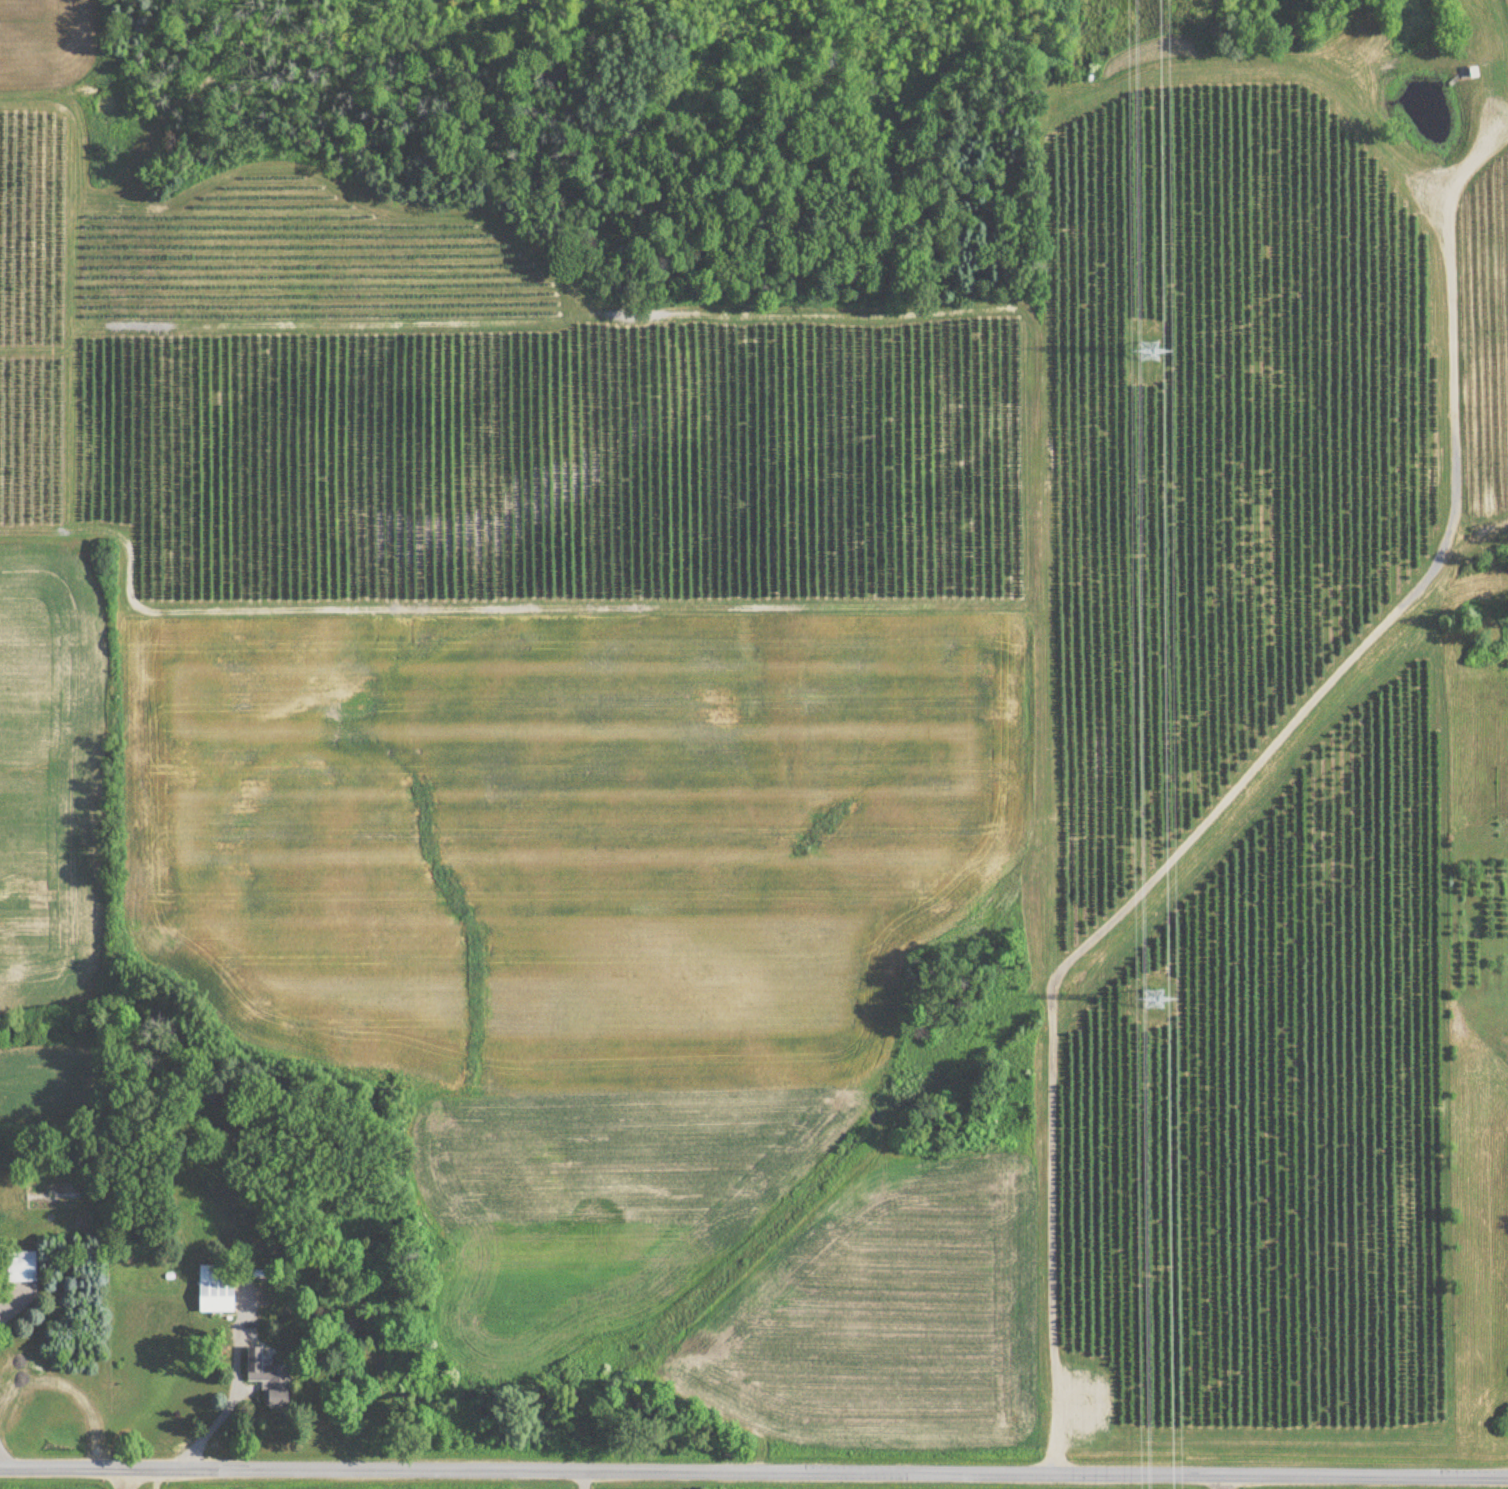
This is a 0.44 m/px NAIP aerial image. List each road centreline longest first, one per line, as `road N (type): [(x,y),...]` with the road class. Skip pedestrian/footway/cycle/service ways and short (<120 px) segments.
road 1 (residential): [(1507,1478),(0,1468)]

